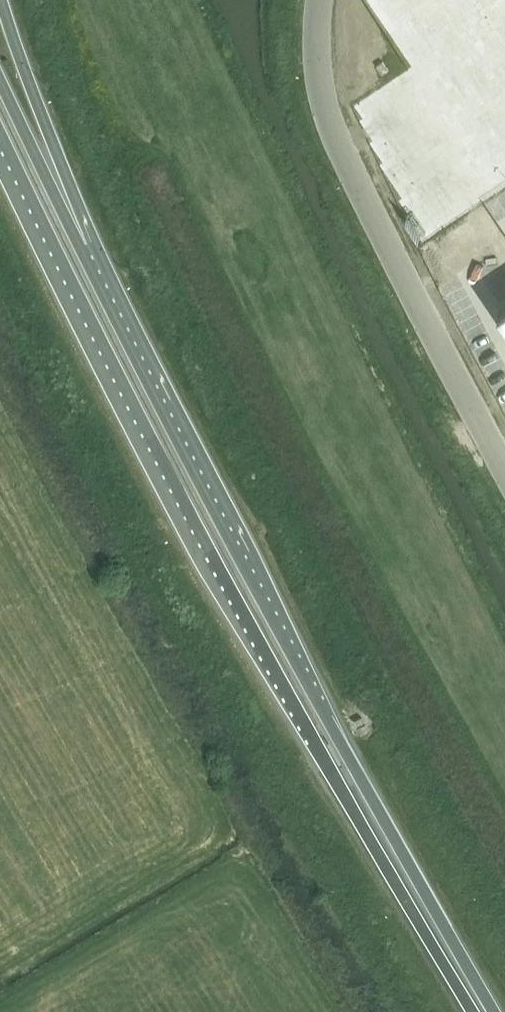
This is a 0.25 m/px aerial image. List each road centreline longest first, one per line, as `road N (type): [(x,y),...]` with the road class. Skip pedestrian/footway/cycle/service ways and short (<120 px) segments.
road 1 (trunk): [(0,140),(241,616),(311,739),(359,799)]
road 2 (trunk): [(359,799),(334,727),(83,248)]
road 3 (unclassified): [(321,0),(317,38),(325,112),(504,461)]
road 4 (trunk): [(83,248),(0,0)]
road 5 (trunk): [(484,1011),(359,799)]
road 6 (trunk): [(83,248),(0,78)]

